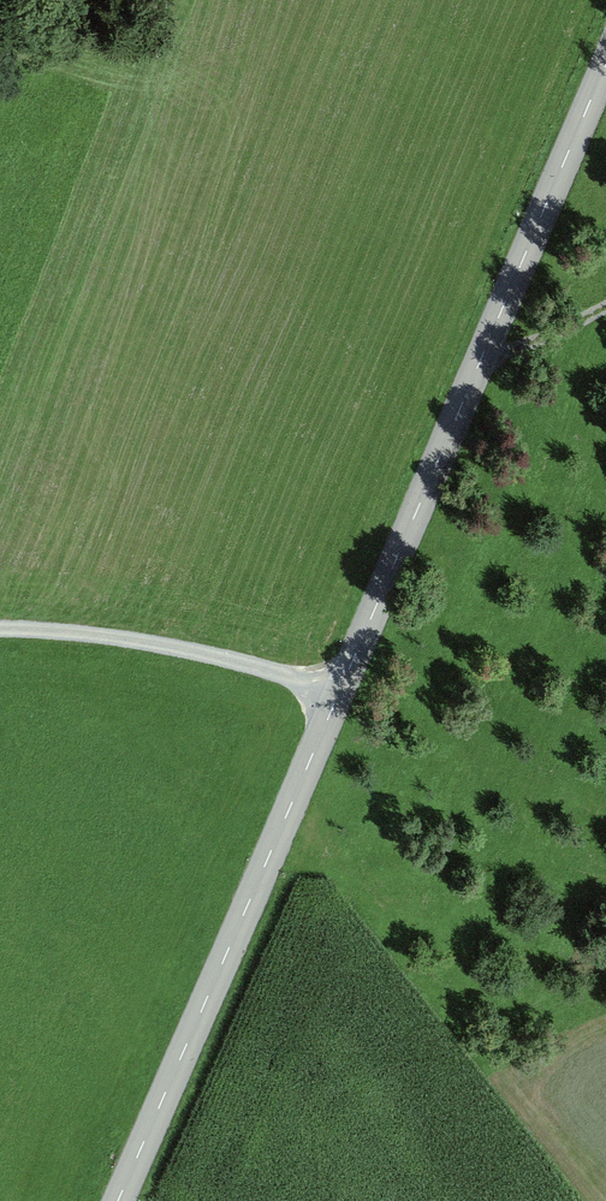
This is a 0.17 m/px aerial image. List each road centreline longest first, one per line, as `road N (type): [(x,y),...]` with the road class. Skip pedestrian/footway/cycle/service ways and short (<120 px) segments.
road 1 (tertiary): [(605,64),(338,696)]
road 2 (tertiary): [(338,696),(118,1200)]
road 3 (unclassified): [(0,628),(166,644),(338,696)]
road 4 (track): [(482,356),(502,359),(605,308)]

